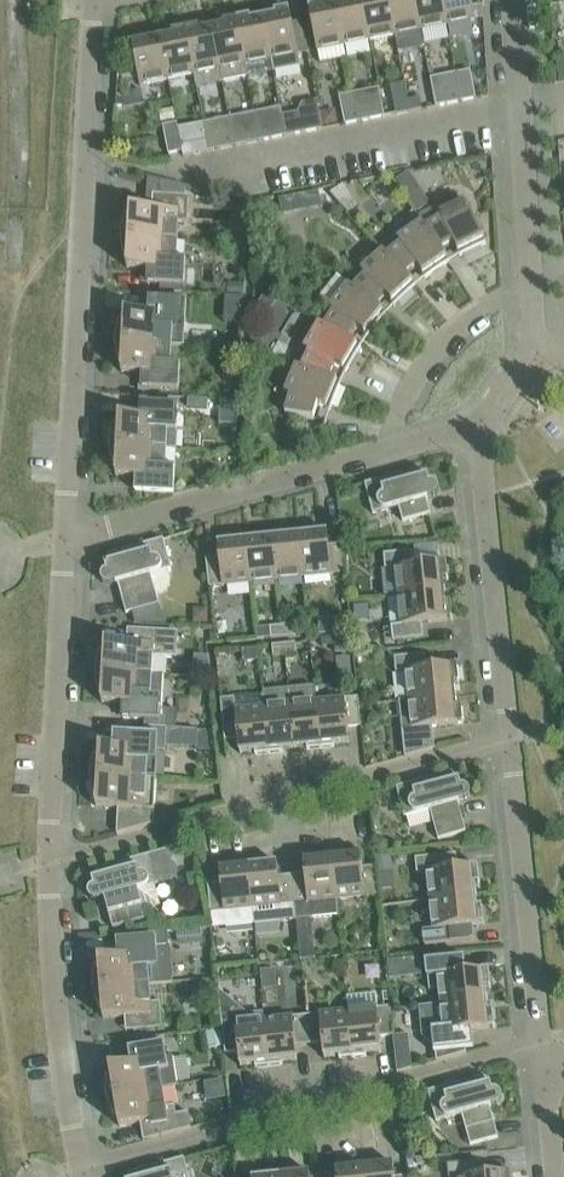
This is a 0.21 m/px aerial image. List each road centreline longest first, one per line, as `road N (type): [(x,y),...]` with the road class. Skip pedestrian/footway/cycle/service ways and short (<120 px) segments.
road 1 (residential): [(66,538),(92,0)]
road 2 (residential): [(82,1166),(548,1040)]
road 3 (residential): [(51,862),(515,743)]
road 4 (residential): [(66,538),(390,448)]
road 5 (residential): [(51,862),(66,538)]
road 6 (residential): [(515,743),(486,430)]
road 7 (residential): [(82,1166),(57,1017),(51,862)]
road 8 (residential): [(548,1040),(515,743)]
road 9 (residential): [(532,280),(515,0)]
road 10 (residential): [(390,448),(403,402),(437,346),(532,280)]

